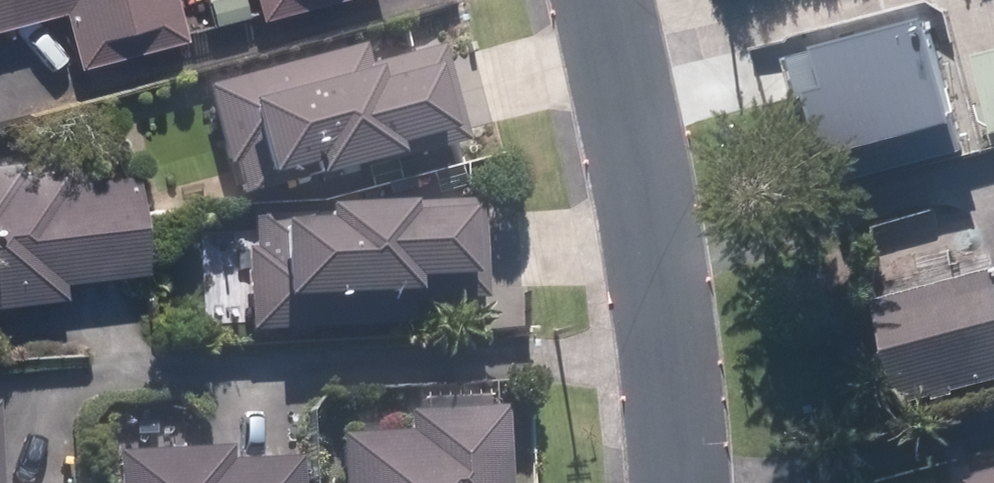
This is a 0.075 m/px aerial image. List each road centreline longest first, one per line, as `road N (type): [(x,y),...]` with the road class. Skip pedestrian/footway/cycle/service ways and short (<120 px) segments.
road 1 (residential): [(600,0),(640,158),(675,482)]

